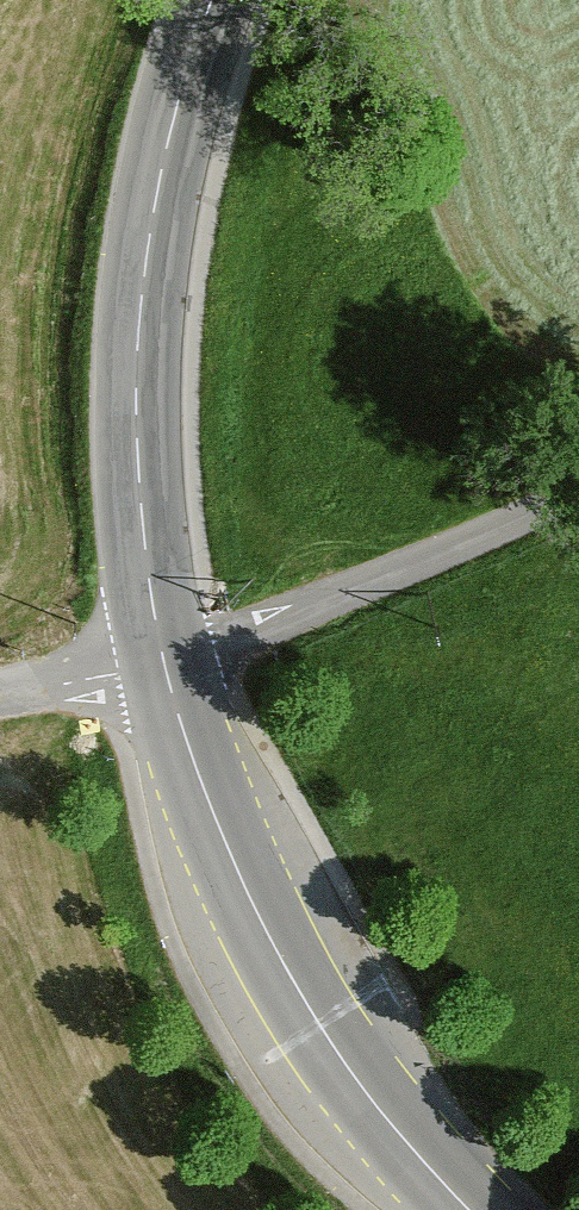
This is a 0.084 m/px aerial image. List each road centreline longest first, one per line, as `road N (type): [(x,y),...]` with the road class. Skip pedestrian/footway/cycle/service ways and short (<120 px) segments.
road 1 (secondary): [(166,661),(146,479),(145,331),(165,170),(216,0)]
road 2 (secondary): [(469,1209),(379,1114),(298,993),(240,882),(166,661)]
road 3 (unclassified): [(578,490),(256,636),(166,661)]
road 4 (unclassified): [(166,661),(0,703)]

